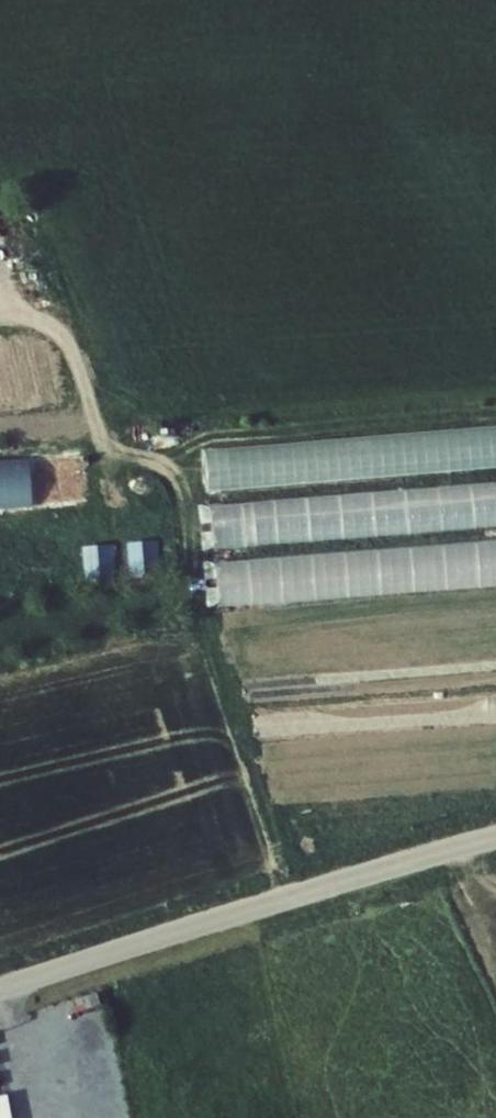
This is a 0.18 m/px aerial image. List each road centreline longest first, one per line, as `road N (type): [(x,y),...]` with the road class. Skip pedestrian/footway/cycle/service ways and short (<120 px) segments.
road 1 (unclassified): [(0,989),(495,839)]

